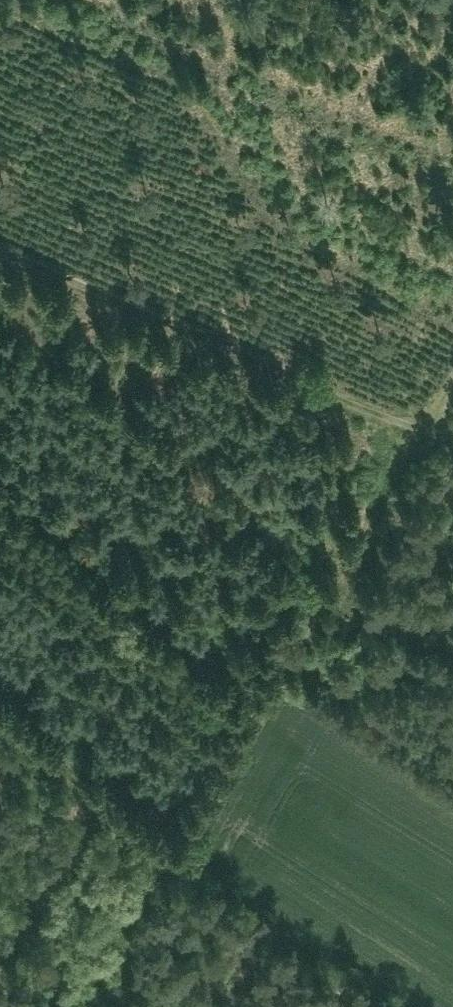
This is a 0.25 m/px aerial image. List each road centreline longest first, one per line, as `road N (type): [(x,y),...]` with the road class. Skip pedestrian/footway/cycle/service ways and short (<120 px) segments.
road 1 (track): [(97,1006),(452,398)]
road 2 (track): [(0,712),(187,860),(411,1006)]
road 3 (track): [(0,250),(452,436)]

